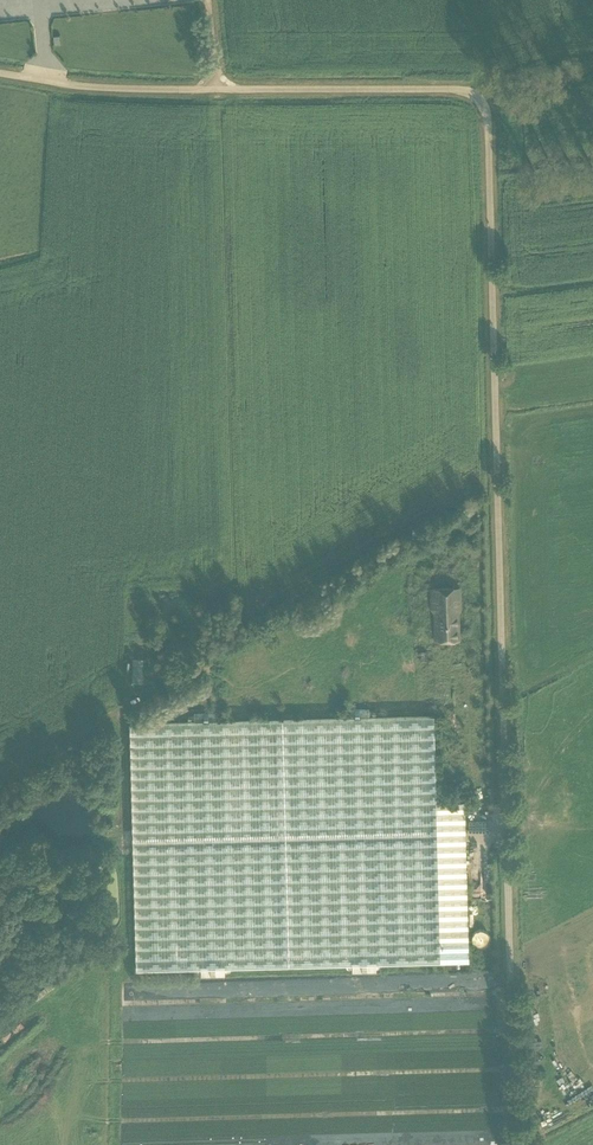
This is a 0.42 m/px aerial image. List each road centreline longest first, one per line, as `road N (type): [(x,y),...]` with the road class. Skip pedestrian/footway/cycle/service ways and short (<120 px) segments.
road 1 (unclassified): [(0,71),(133,89),(450,87),(484,104),(515,1144)]
road 2 (track): [(0,775),(461,521),(499,516)]

